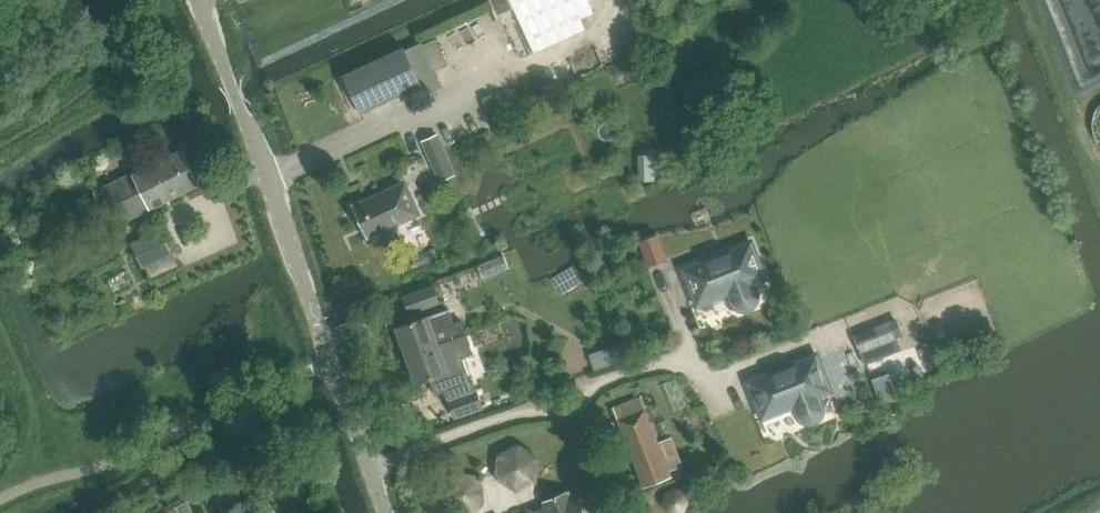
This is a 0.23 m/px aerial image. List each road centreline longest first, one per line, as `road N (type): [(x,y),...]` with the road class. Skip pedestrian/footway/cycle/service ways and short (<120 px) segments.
road 1 (unclassified): [(387,512),(199,0)]

